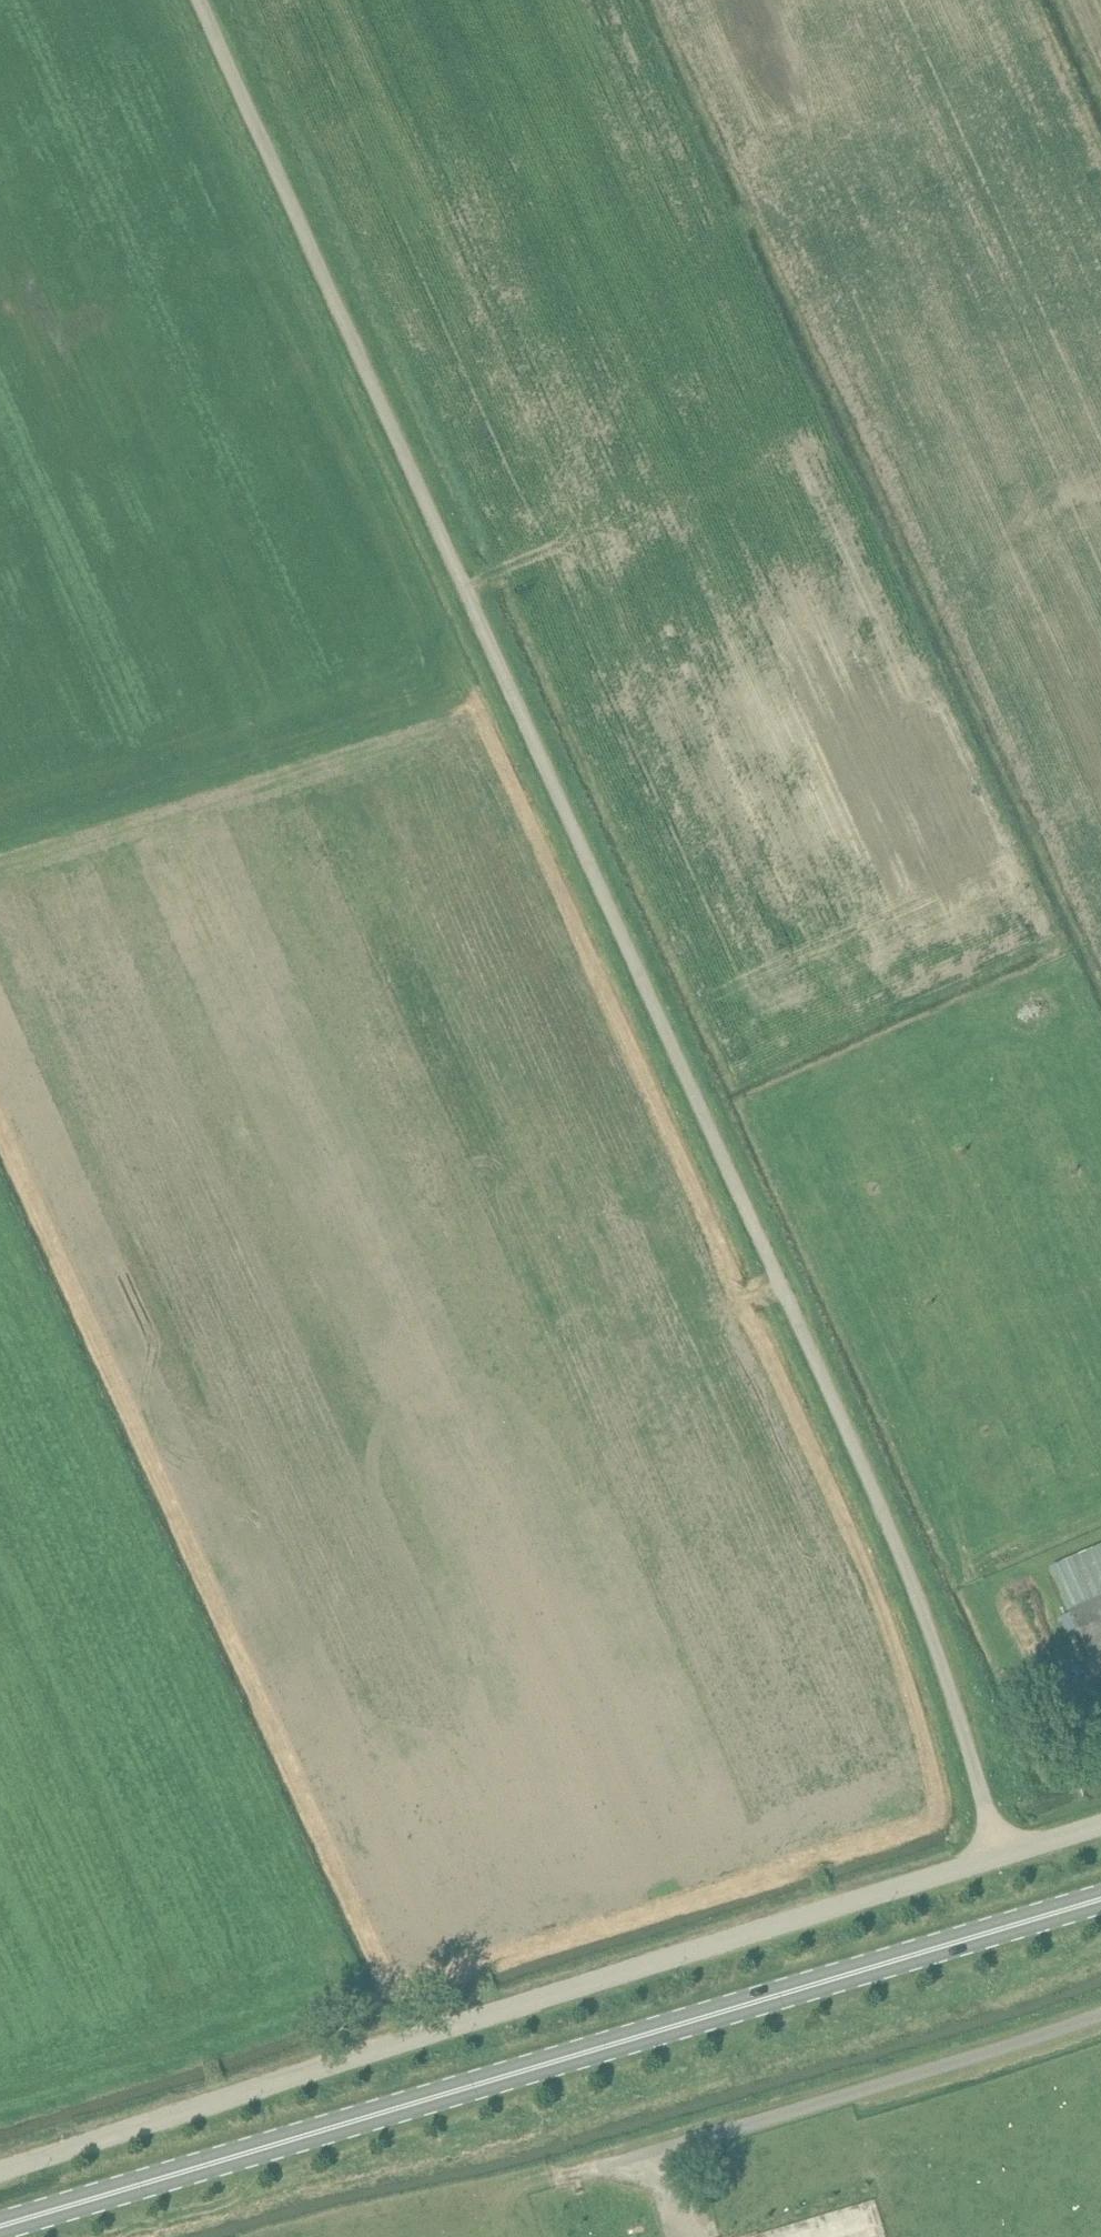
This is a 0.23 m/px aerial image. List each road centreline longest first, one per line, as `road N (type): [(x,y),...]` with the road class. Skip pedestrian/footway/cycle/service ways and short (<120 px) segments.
road 1 (unclassified): [(194,0),(910,1591),(994,1853)]
road 2 (primary): [(0,2224),(1100,1896)]
road 3 (unclassified): [(0,2170),(994,1853)]
road 4 (unclassified): [(649,2161),(1100,2021)]

